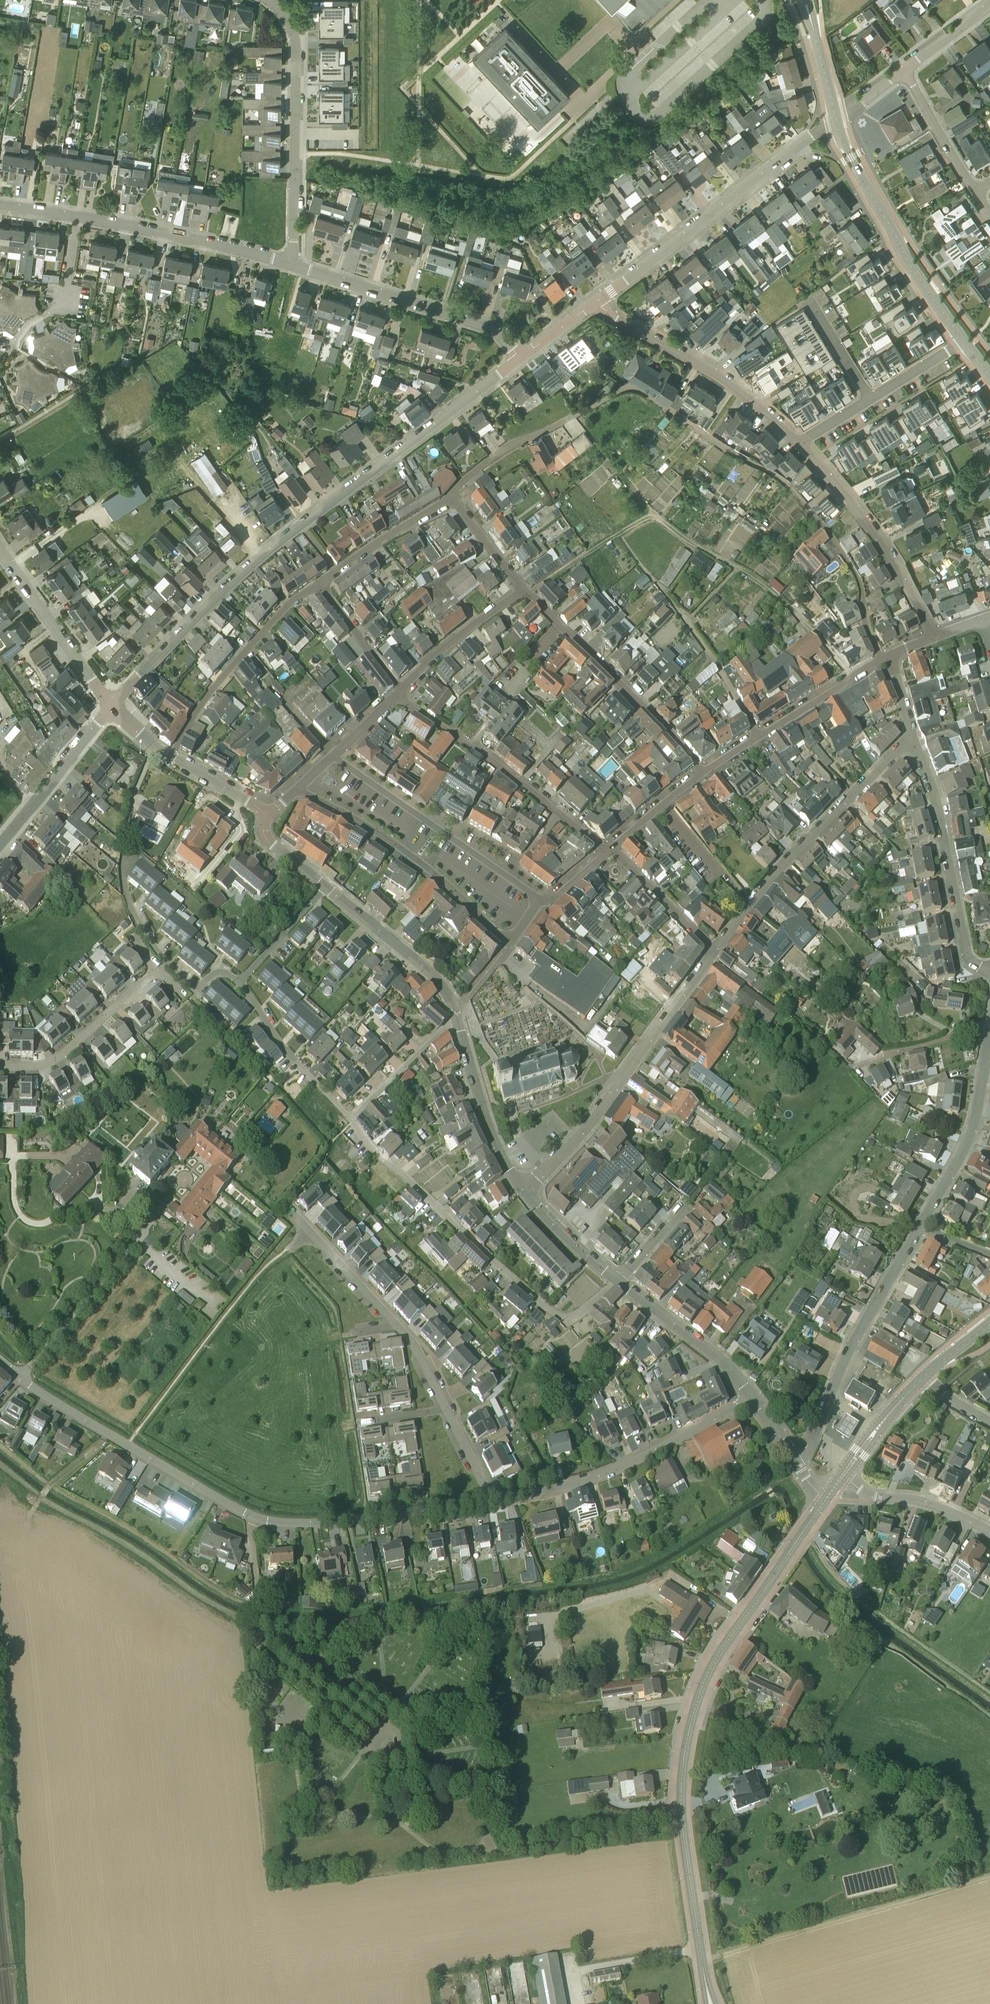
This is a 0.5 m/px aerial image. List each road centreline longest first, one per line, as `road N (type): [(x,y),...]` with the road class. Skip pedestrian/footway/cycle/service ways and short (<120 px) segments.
road 1 (residential): [(453,498),(467,475),(604,397),(639,396),(773,478),(810,511),(831,542),(876,658)]
road 2 (tertiary): [(112,707),(238,574),(520,362)]
road 3 (tertiary): [(705,1985),(682,1791),(700,1695),(829,1495)]
road 4 (residential): [(349,1117),(378,1156),(548,1311),(577,1316),(616,1278)]
road 5 (tertiary): [(591,307),(837,122)]
road 6 (residential): [(525,1190),(595,1120),(711,951)]
road 7 (residential): [(0,1361),(34,1390),(250,1515)]
road 8 (residential): [(845,676),(797,612),(742,568),(658,520),(618,538)]
road 9 (residential): [(711,951),(783,859),(910,741)]
road 10 (residential): [(376,1741),(262,1649),(250,1515)]
road 11 (residential): [(493,1500),(572,1487),(752,1401)]
road 12 (residential): [(294,268),(288,23),(263,0)]
road 13 (residential): [(791,1456),(807,1448),(856,1334),(920,1227)]
road 14 (residential): [(298,789),(399,847),(510,943)]
road 15 (residential): [(603,851),(399,690)]
road 16 (residential): [(805,451),(711,376),(591,307)]
road 17 (residential): [(703,771),(521,589)]
road 18 (tertiary): [(966,343),(905,257),(837,122)]
road 19 (residential): [(540,901),(333,756)]
road 20 (residential): [(989,975),(966,950),(930,792),(910,741)]
road 21 (residential): [(520,362),(494,332),(294,268)]
road 22 (residential): [(250,1515),(327,1523),(493,1500)]
road 23 (residential): [(757,735),(683,618),(618,538)]
road 24 (residential): [(170,756),(269,623),(317,585)]
road 25 (residential): [(932,637),(856,513),(805,451)]
road 26 (residential): [(294,268),(78,219)]
road 27 (residential): [(239,982),(217,973),(192,985),(160,953),(131,910),(122,863)]
road 28 (residential): [(112,707),(0,547)]
road 29 (residential): [(920,1227),(968,1140),(989,1050)]
road 30 (residential): [(0,1066),(50,1063),(156,969)]
road 31 (residential): [(459,1018),(411,956),(324,887)]
road 32 (residential): [(525,1190),(496,1142),(459,1018)]
road 33 (residential): [(752,1401),(713,1351),(616,1278)]
road 34 (residential): [(239,982),(276,1040),(349,1117)]
road 35 (residential): [(317,585),(453,498)]
road 36 (residential): [(989,1533),(943,1509),(865,1493),(844,1474)]
road 37 (residential): [(399,690),(521,589)]
road 38 (residential): [(459,1018),(349,1117)]
road 39 (residential): [(711,951),(603,851)]
road 40 (residential): [(905,72),(970,190)]
road 41 (residential): [(399,690),(317,585)]
road 42 (residential): [(311,1231),(398,1326)]
road 43 (residential): [(603,851),(703,771)]
road 44 (residential): [(324,887),(239,982)]
road 45 (residential): [(616,1278),(525,1190)]
road 46 (residential): [(847,305),(824,319),(872,404)]
road 47 (tertiary): [(34,804),(112,707)]

